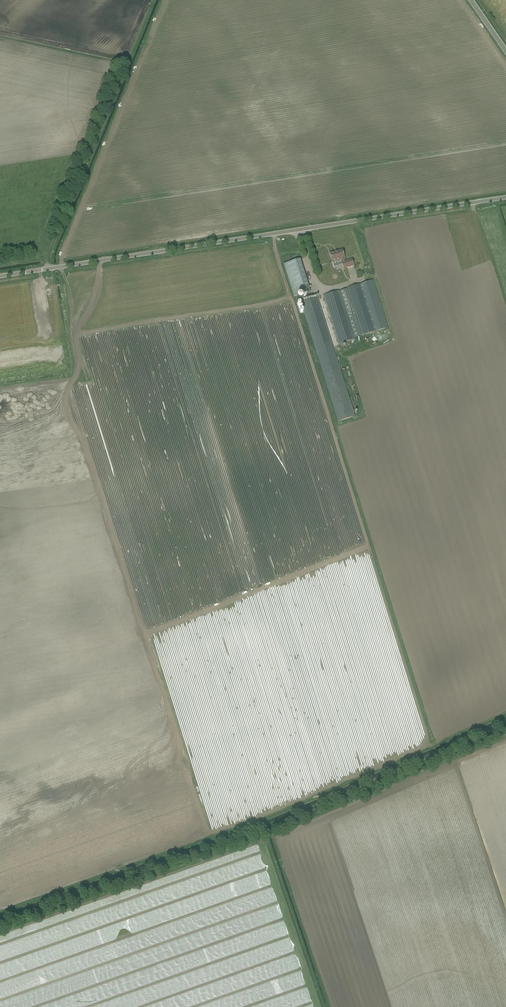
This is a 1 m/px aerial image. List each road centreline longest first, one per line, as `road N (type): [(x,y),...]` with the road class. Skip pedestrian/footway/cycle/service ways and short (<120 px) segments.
road 1 (unclassified): [(0,277),(505,198)]

